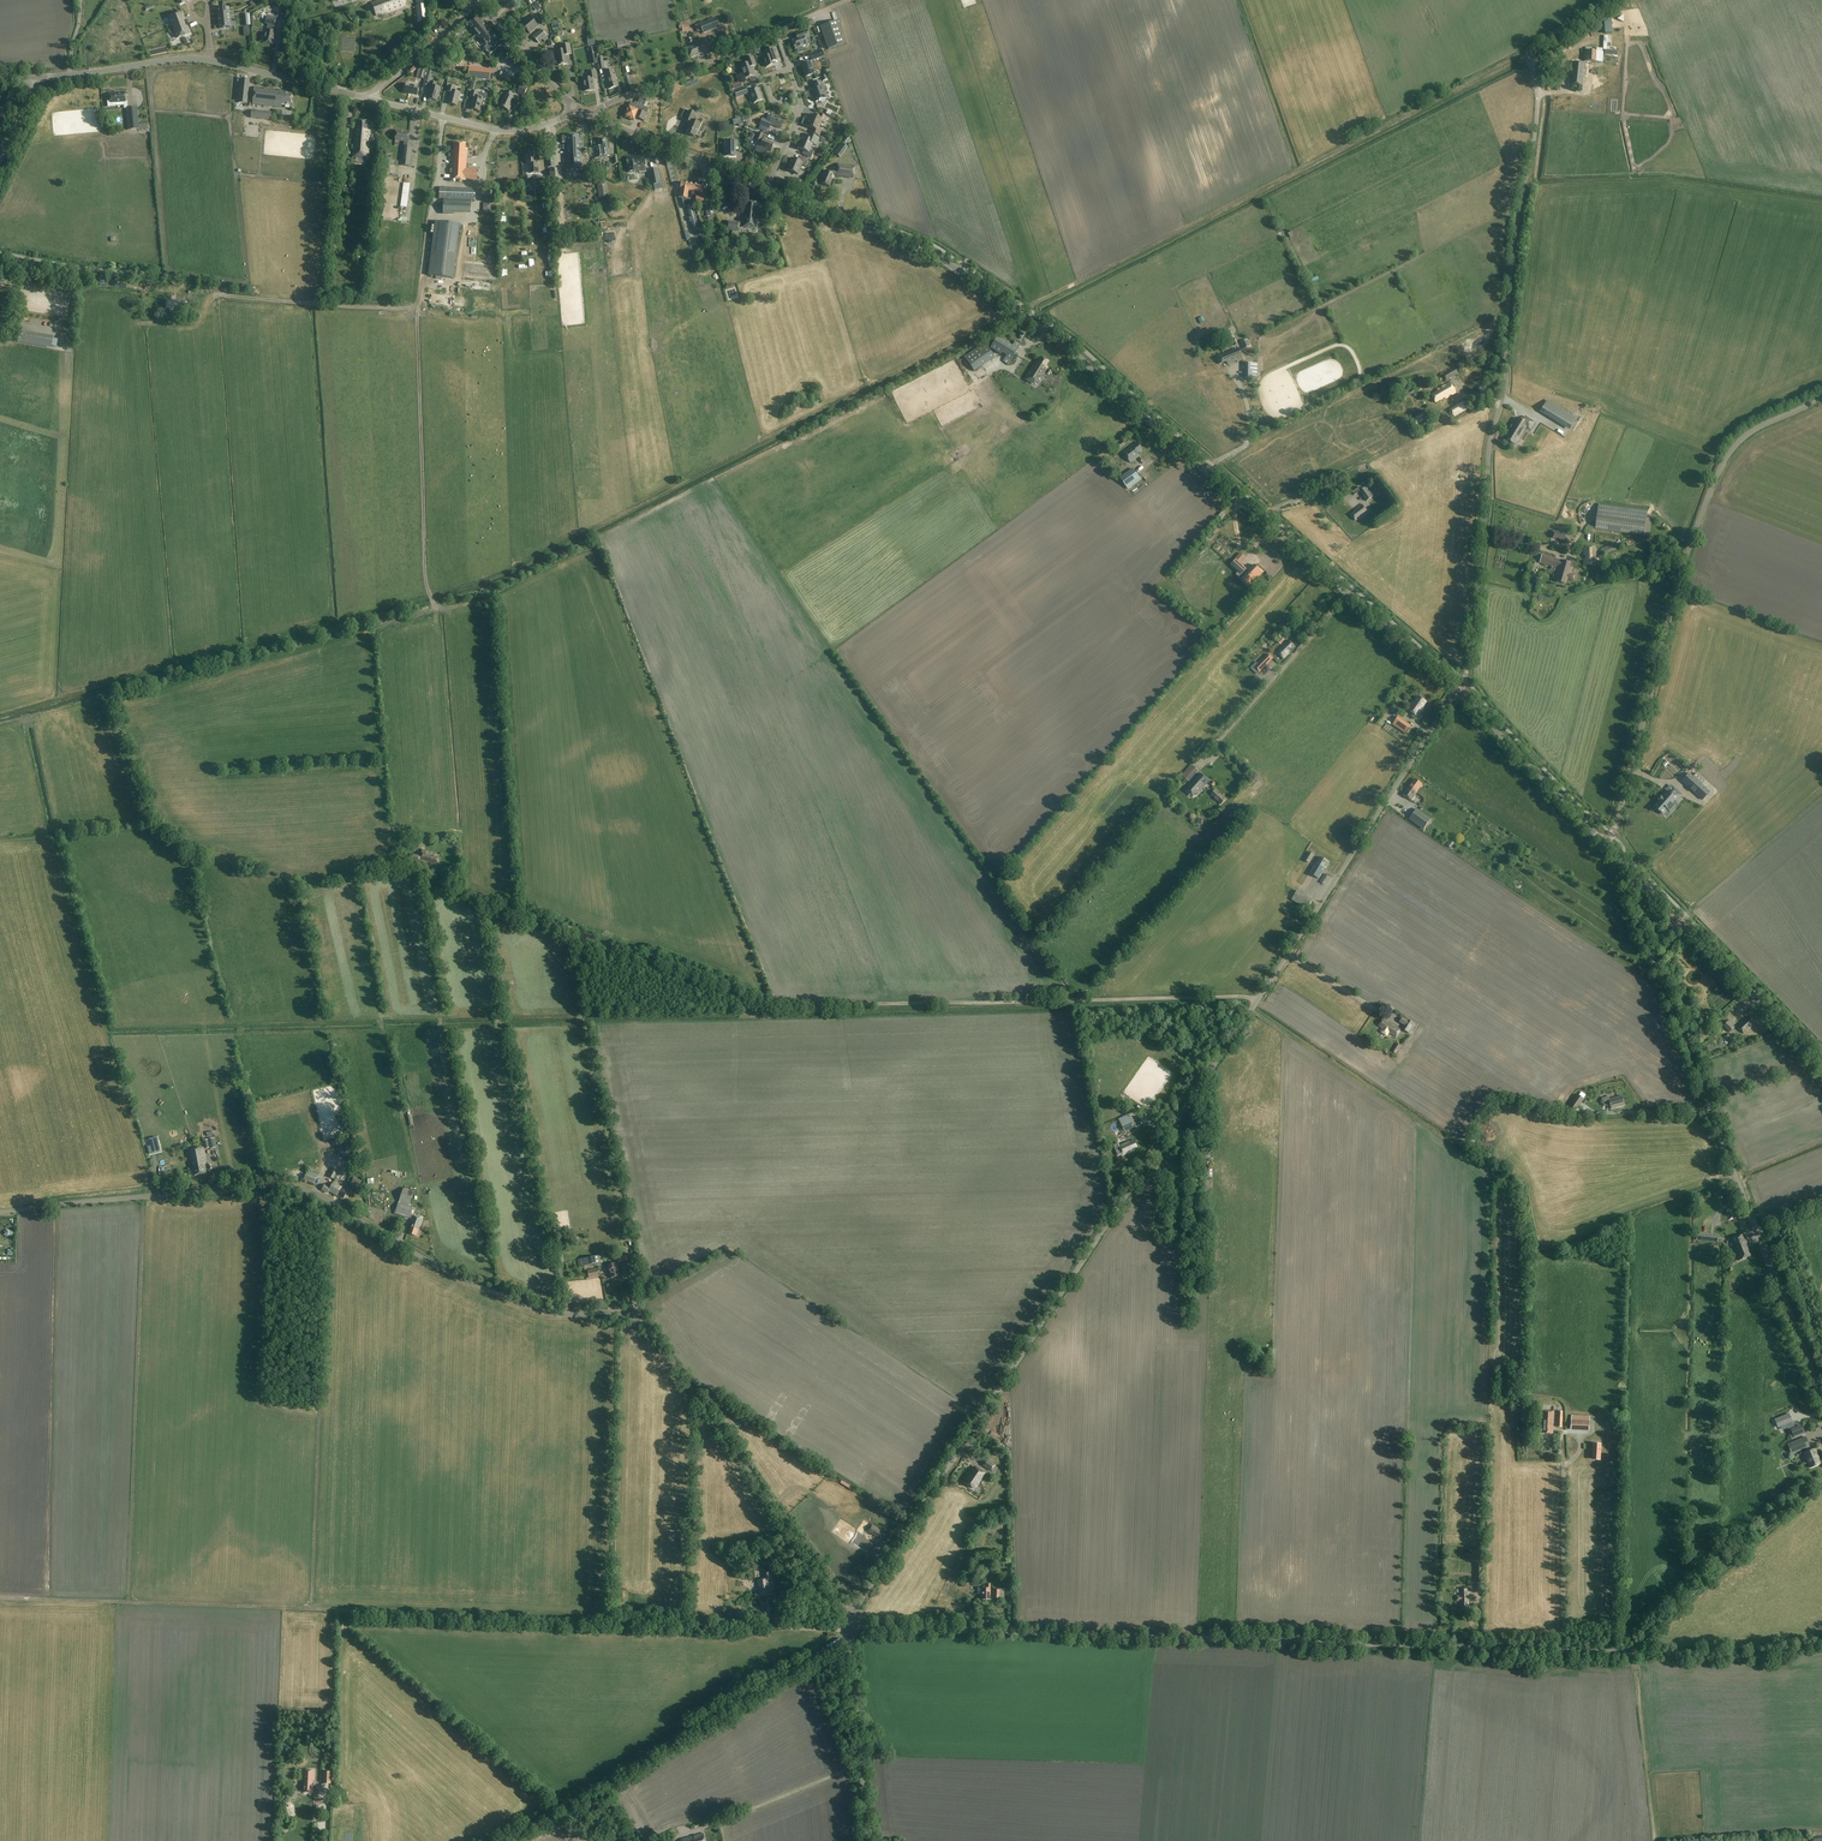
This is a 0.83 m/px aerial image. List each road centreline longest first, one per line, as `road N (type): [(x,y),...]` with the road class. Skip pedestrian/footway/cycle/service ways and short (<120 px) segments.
road 1 (unclassified): [(852,1616),(1457,690)]
road 2 (unclassified): [(0,1212),(300,1188),(455,1275),(527,1305),(631,1316),(647,1326),(852,1616)]
road 3 (unclassified): [(1821,1643),(1734,1656),(851,1629)]
road 4 (tertiary): [(1457,690),(1046,331),(936,256),(765,190)]
road 5 (track): [(1257,1000),(785,1006),(463,888)]
road 6 (track): [(0,1598),(786,1628)]
road 7 (unclassified): [(1457,690),(1465,681),(1490,445),(1506,380),(1513,261),(1537,88)]
road 8 (track): [(1525,55),(1019,312)]
road 9 (unclassified): [(1821,1402),(1655,963),(1659,940),(1680,921)]
road 10 (unclassified): [(1604,843),(1685,559),(1726,455),(1751,431),(1821,401)]
road 11 (unclassified): [(416,307),(0,268)]
road 12 (unclassified): [(505,1840),(851,1635)]
road 13 (track): [(1460,1153),(1251,1009)]
road 14 (unclassified): [(595,117),(605,105),(821,12)]
road 15 (track): [(1348,594),(1199,764)]
road 16 (tertiary): [(580,110),(513,131),(369,99)]
road 17 (tertiary): [(1604,843),(1457,690)]
road 18 (track): [(1563,1442),(1563,1650)]
road 19 (unclassified): [(869,1840),(851,1635)]
road 20 (tertiary): [(1821,1066),(1680,921)]
road 21 (tertiary): [(765,190),(595,117)]
road 22 (tertiary): [(207,60),(33,77)]
road 23 (tertiary): [(369,99),(207,60)]
road 24 (tertiary): [(580,110),(476,2)]
road 25 (residential): [(369,99),(476,2)]

